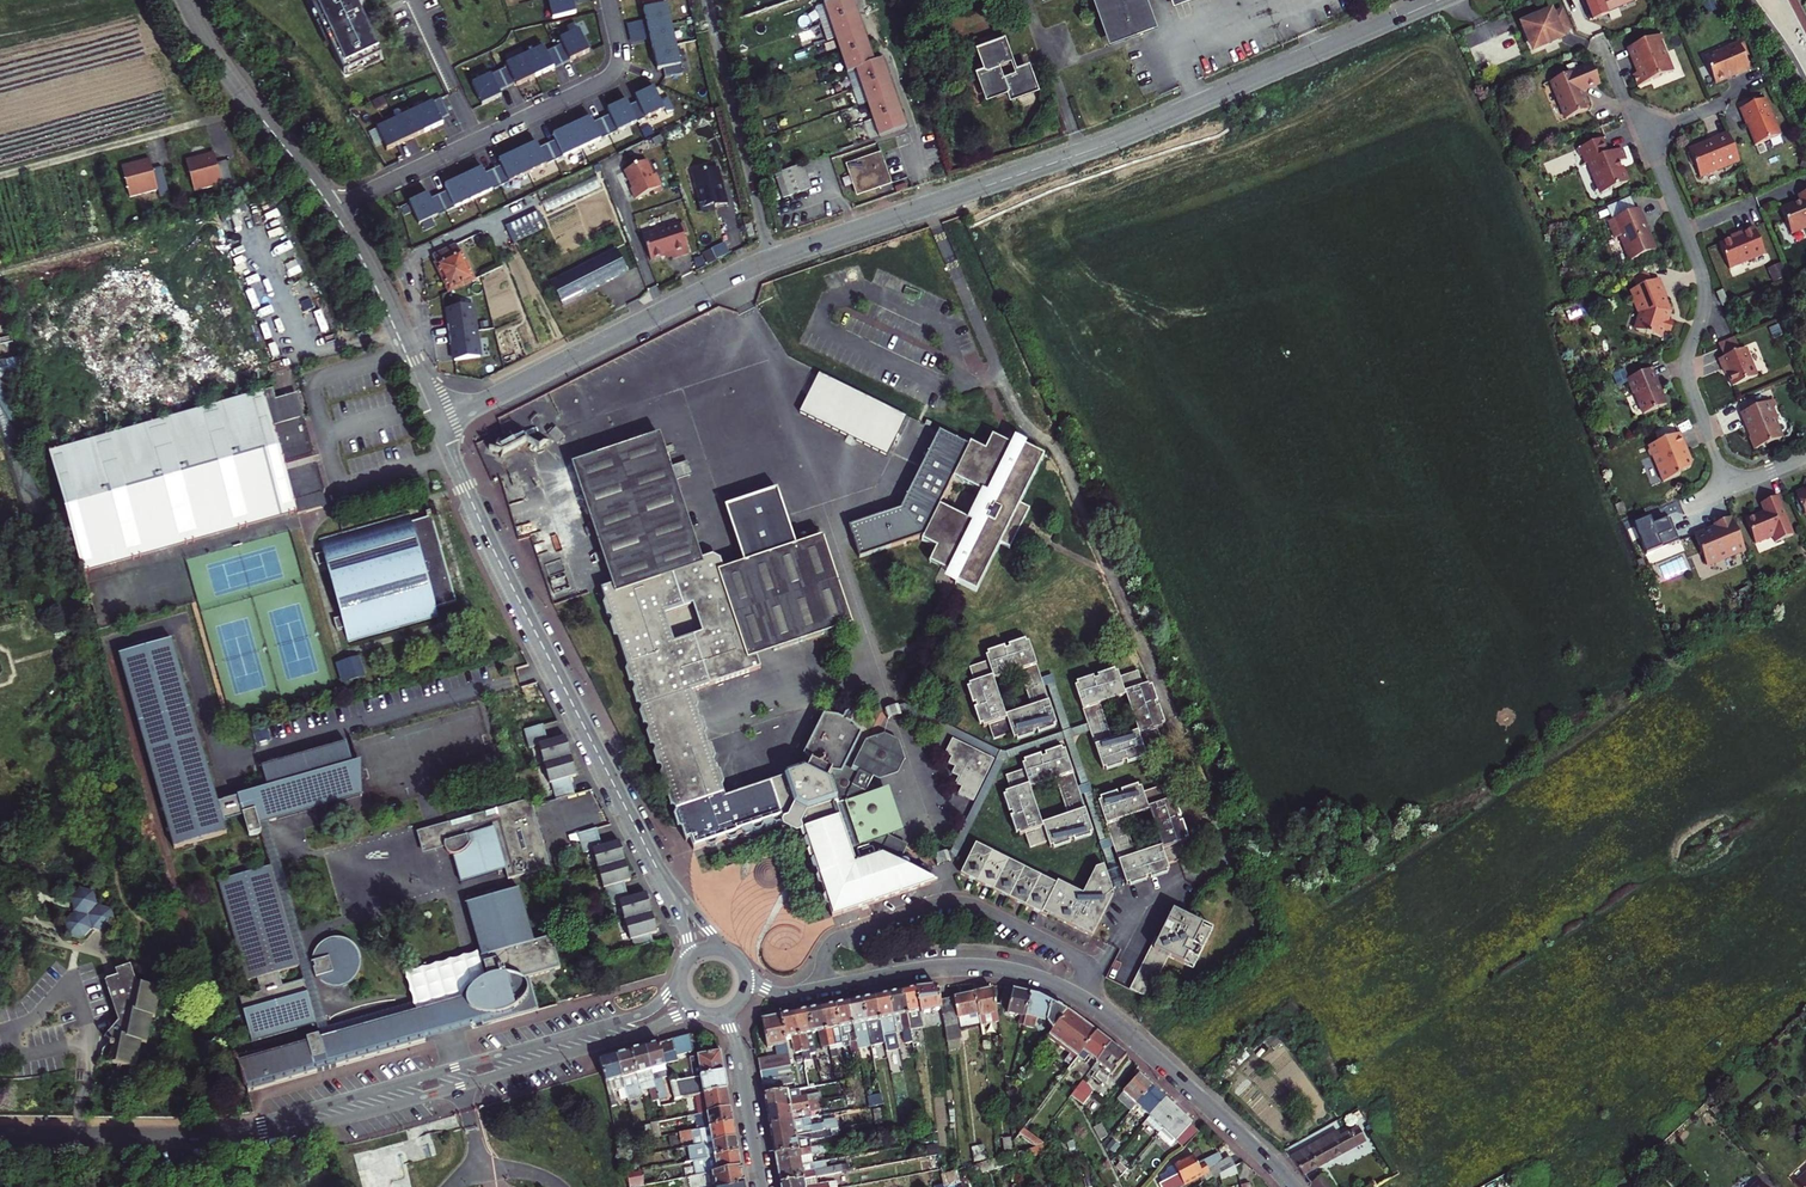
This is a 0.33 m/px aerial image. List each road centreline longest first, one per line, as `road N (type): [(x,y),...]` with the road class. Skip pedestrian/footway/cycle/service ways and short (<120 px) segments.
road 1 (residential): [(1438,0),(1113,143),(763,262),(437,423)]
road 2 (residential): [(1293,1186),(1111,1015),(1049,978),(948,964),(787,993),(766,989),(745,968)]
road 3 (residential): [(180,1135),(263,1134),(351,1118),(703,1013)]
road 4 (residential): [(680,979),(659,1004),(631,1018),(336,1102),(180,1135)]
road 5 (residential): [(437,423),(334,210),(182,0)]
road 6 (residential): [(634,826),(437,423)]
road 7 (residential): [(1685,231),(1706,287),(1687,381),(1729,486)]
road 8 (track): [(0,180),(223,118),(249,97)]
road 9 (residential): [(713,1015),(731,1029),(737,1050),(763,1186)]
road 10 (residential): [(180,1135),(0,1134)]
road 11 (residential): [(727,950),(634,826)]
road 12 (residential): [(634,826),(684,931),(684,963)]
road 13 (residential): [(1685,231),(1805,180)]

